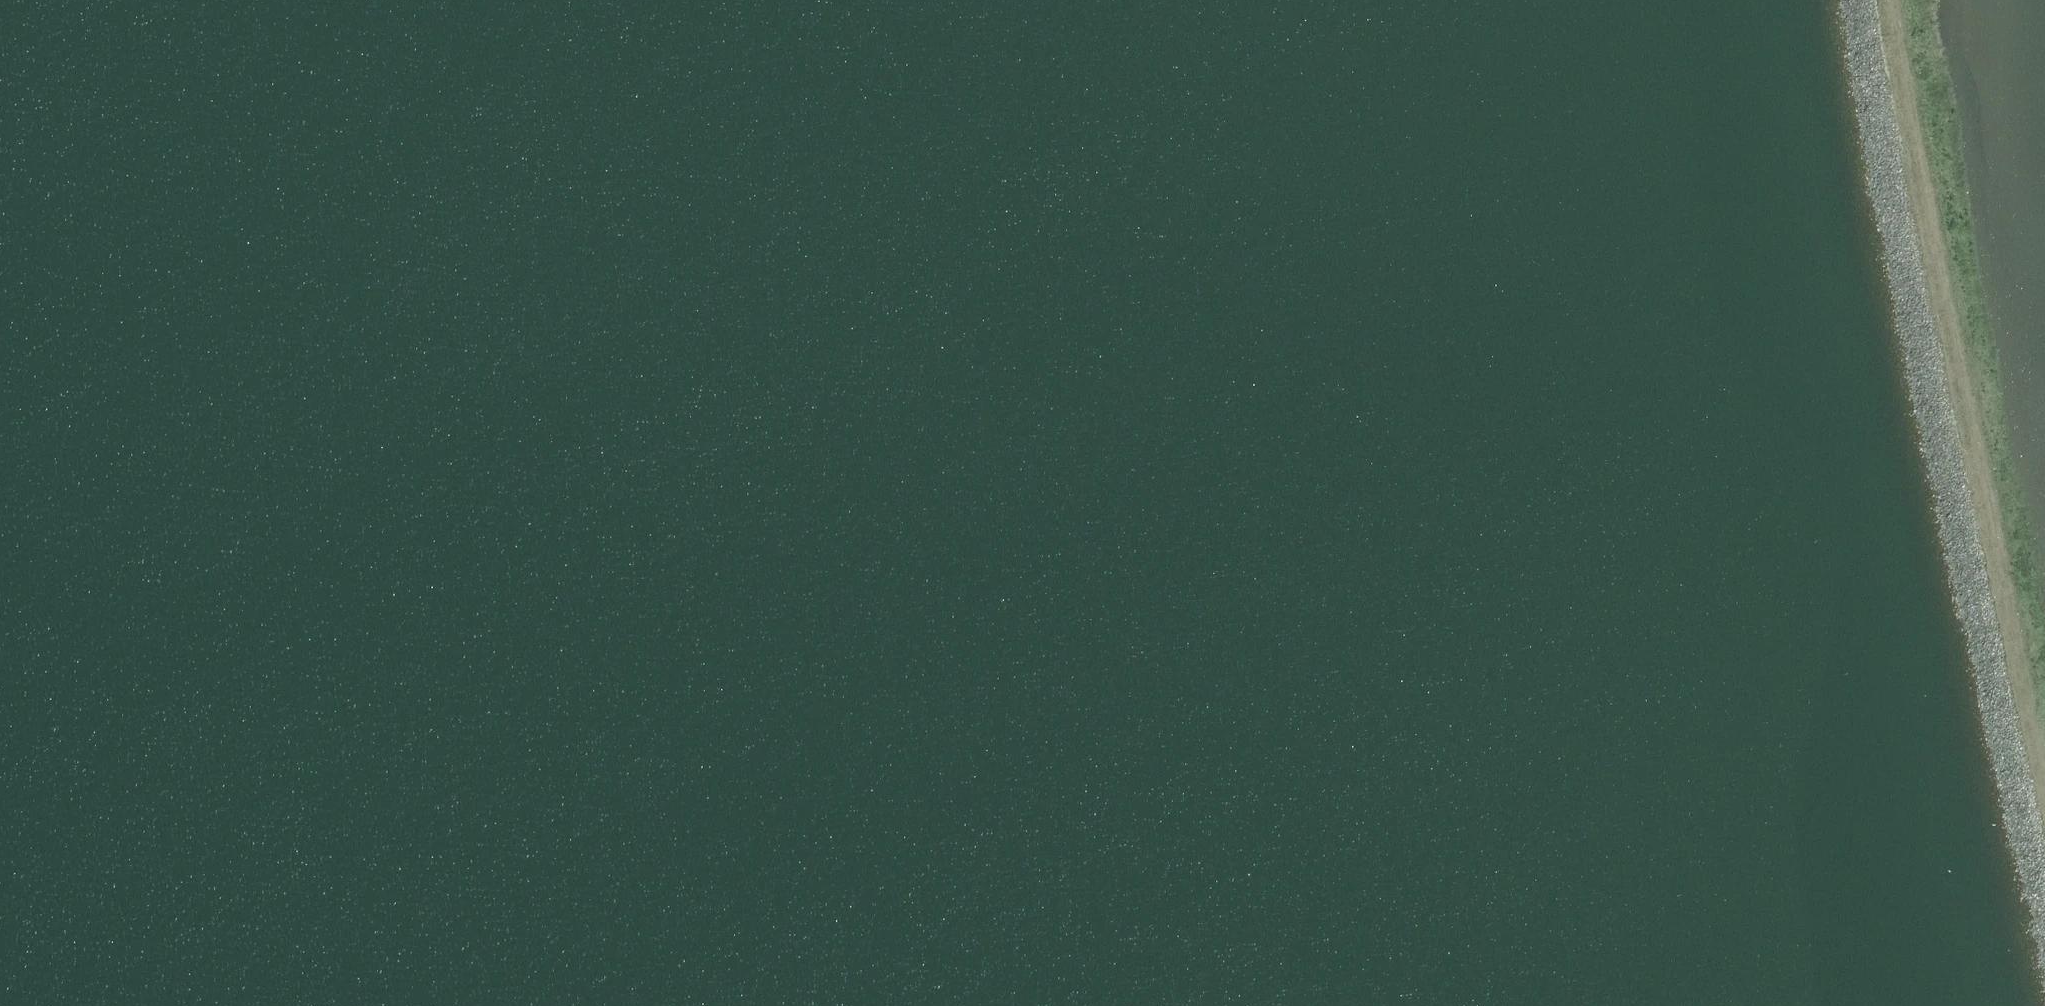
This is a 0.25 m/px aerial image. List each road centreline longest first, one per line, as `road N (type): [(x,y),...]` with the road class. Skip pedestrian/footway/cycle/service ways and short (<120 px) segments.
road 1 (track): [(2044,730),(1895,0)]

